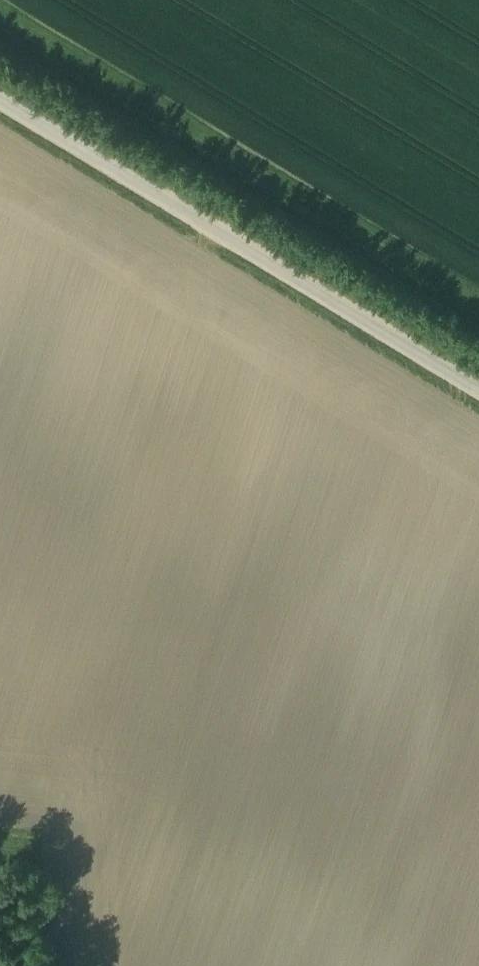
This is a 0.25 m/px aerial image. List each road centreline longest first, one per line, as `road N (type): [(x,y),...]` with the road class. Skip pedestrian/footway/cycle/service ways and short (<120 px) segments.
road 1 (unclassified): [(478,389),(0,100)]

